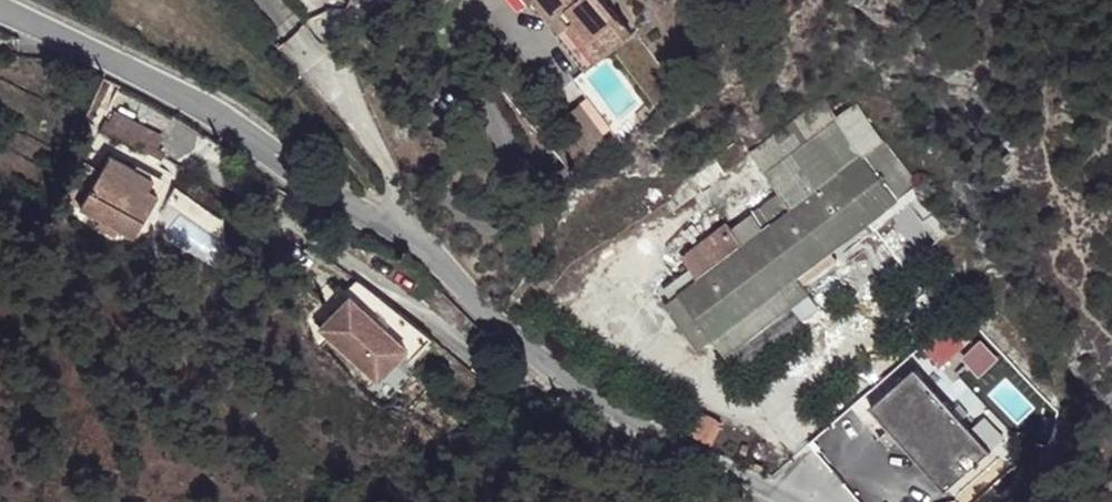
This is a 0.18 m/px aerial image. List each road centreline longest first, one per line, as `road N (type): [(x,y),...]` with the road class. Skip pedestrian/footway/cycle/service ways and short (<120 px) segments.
road 1 (residential): [(781,501),(554,380),(407,239),(209,111),(0,13)]

